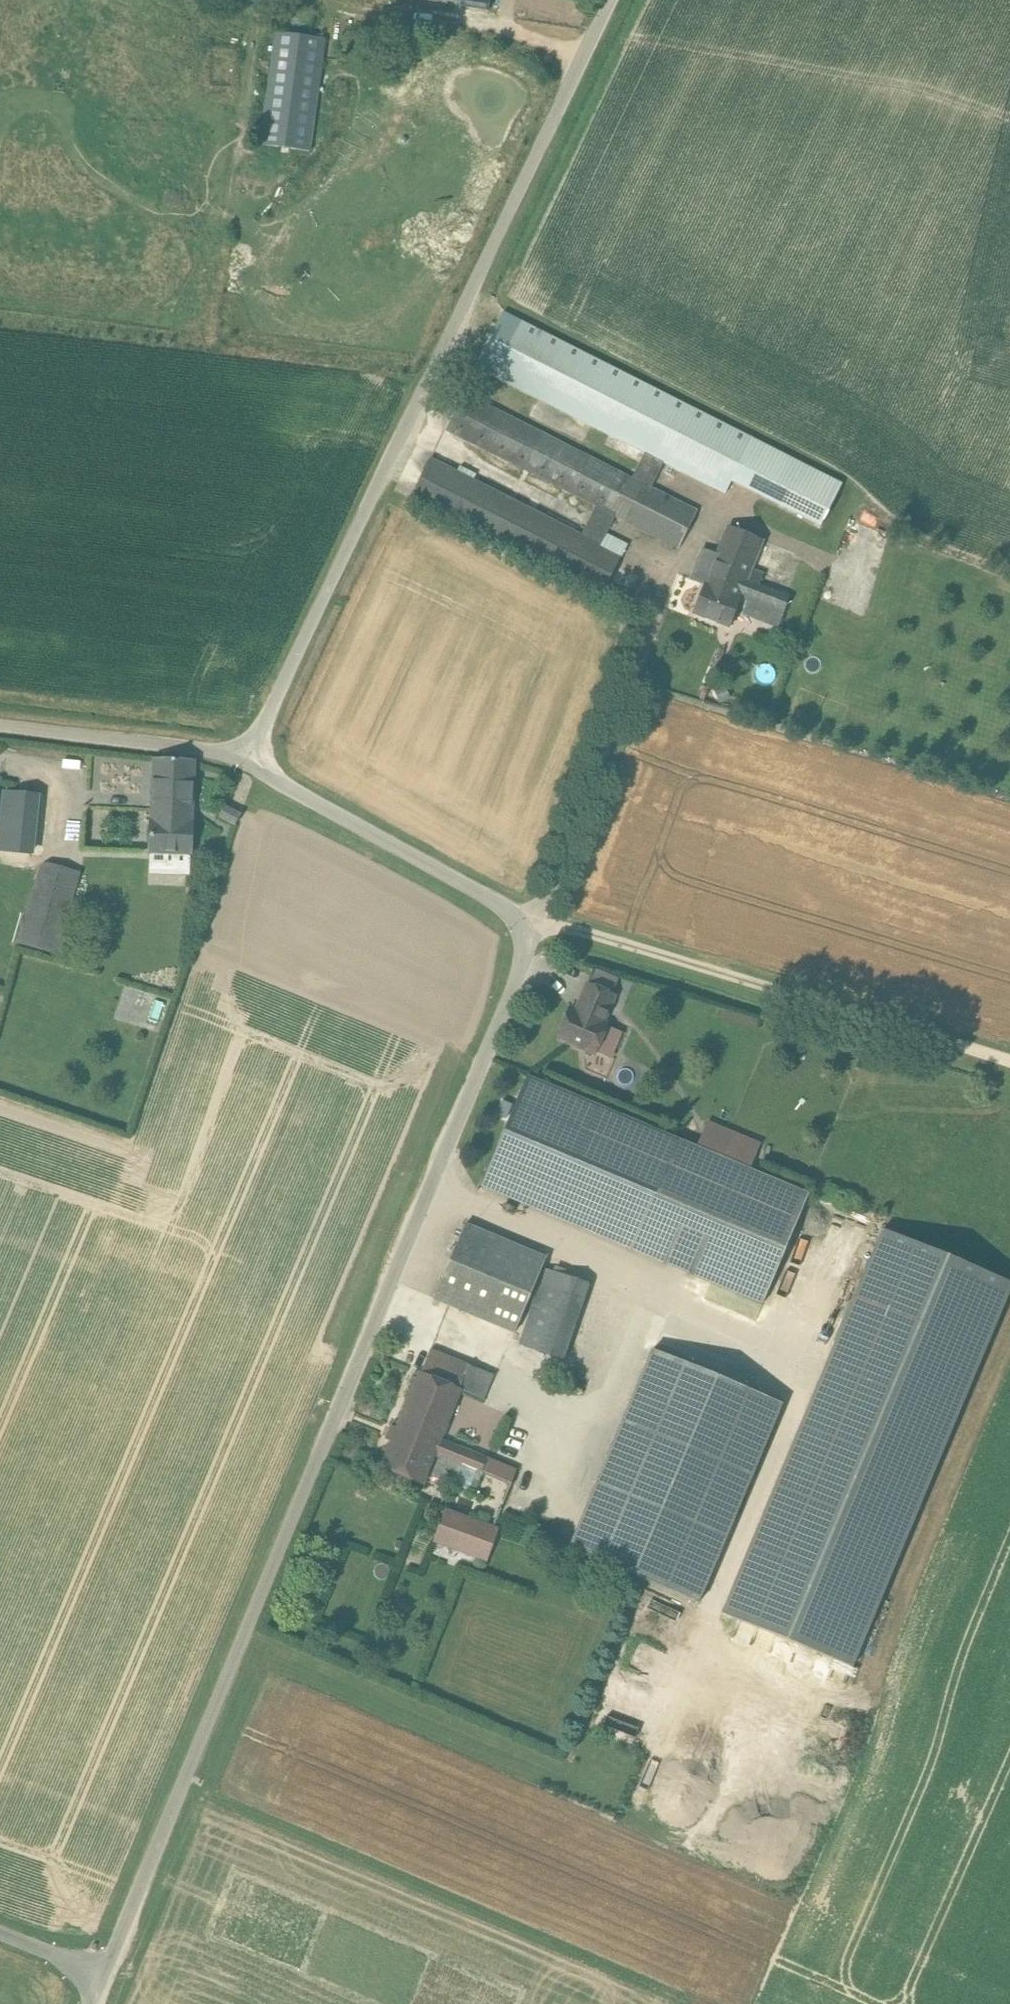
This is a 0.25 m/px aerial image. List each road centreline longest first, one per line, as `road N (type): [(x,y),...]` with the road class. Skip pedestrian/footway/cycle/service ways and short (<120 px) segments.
road 1 (unclassified): [(90,2003),(534,928),(246,761)]
road 2 (unclassified): [(246,761),(612,0)]
road 3 (track): [(1009,1064),(570,931),(534,928)]
road 4 (unclassified): [(0,725),(246,761)]

